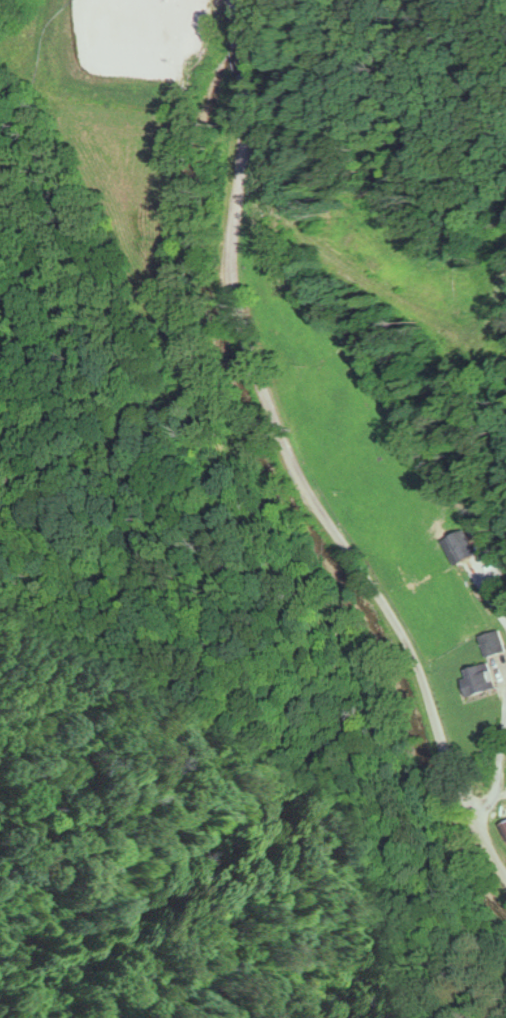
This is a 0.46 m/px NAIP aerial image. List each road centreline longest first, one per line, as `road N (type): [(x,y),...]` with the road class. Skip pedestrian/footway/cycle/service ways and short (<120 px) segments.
road 1 (residential): [(426,727),(371,694),(233,417),(238,0)]
road 2 (residential): [(505,168),(481,190),(464,600),(426,727)]
road 3 (residential): [(505,919),(437,804),(426,727)]

